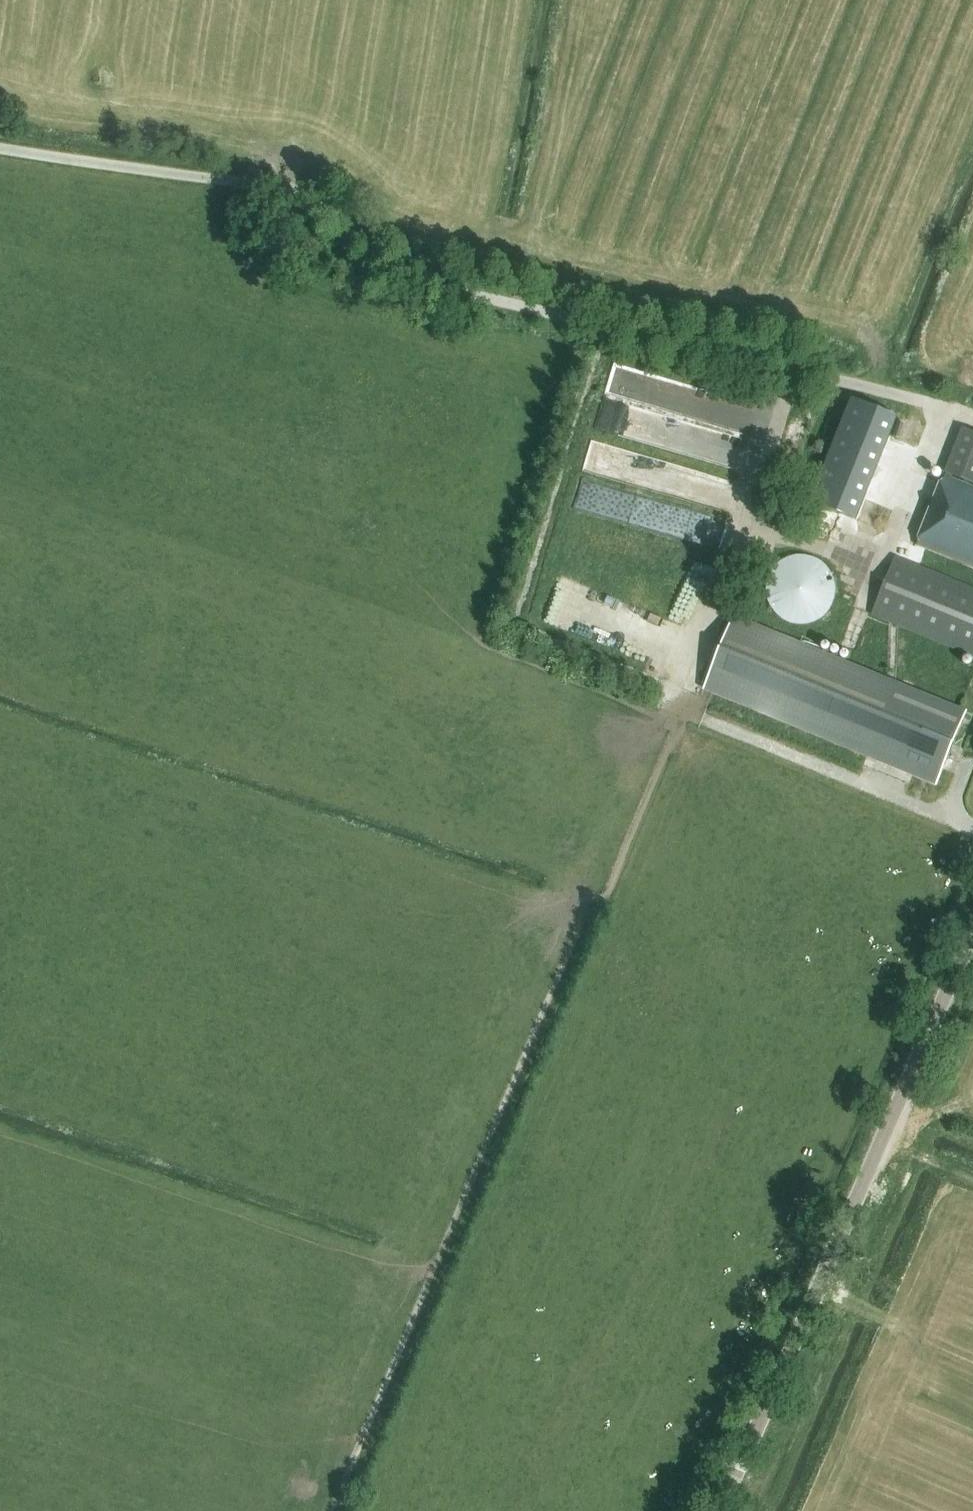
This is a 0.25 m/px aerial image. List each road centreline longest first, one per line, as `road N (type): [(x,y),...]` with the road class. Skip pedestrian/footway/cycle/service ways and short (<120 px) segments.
road 1 (track): [(0,148),(284,185),(311,198),(378,269),(446,292),(925,401),(972,419)]
road 2 (unclassified): [(722,1510),(972,932)]

